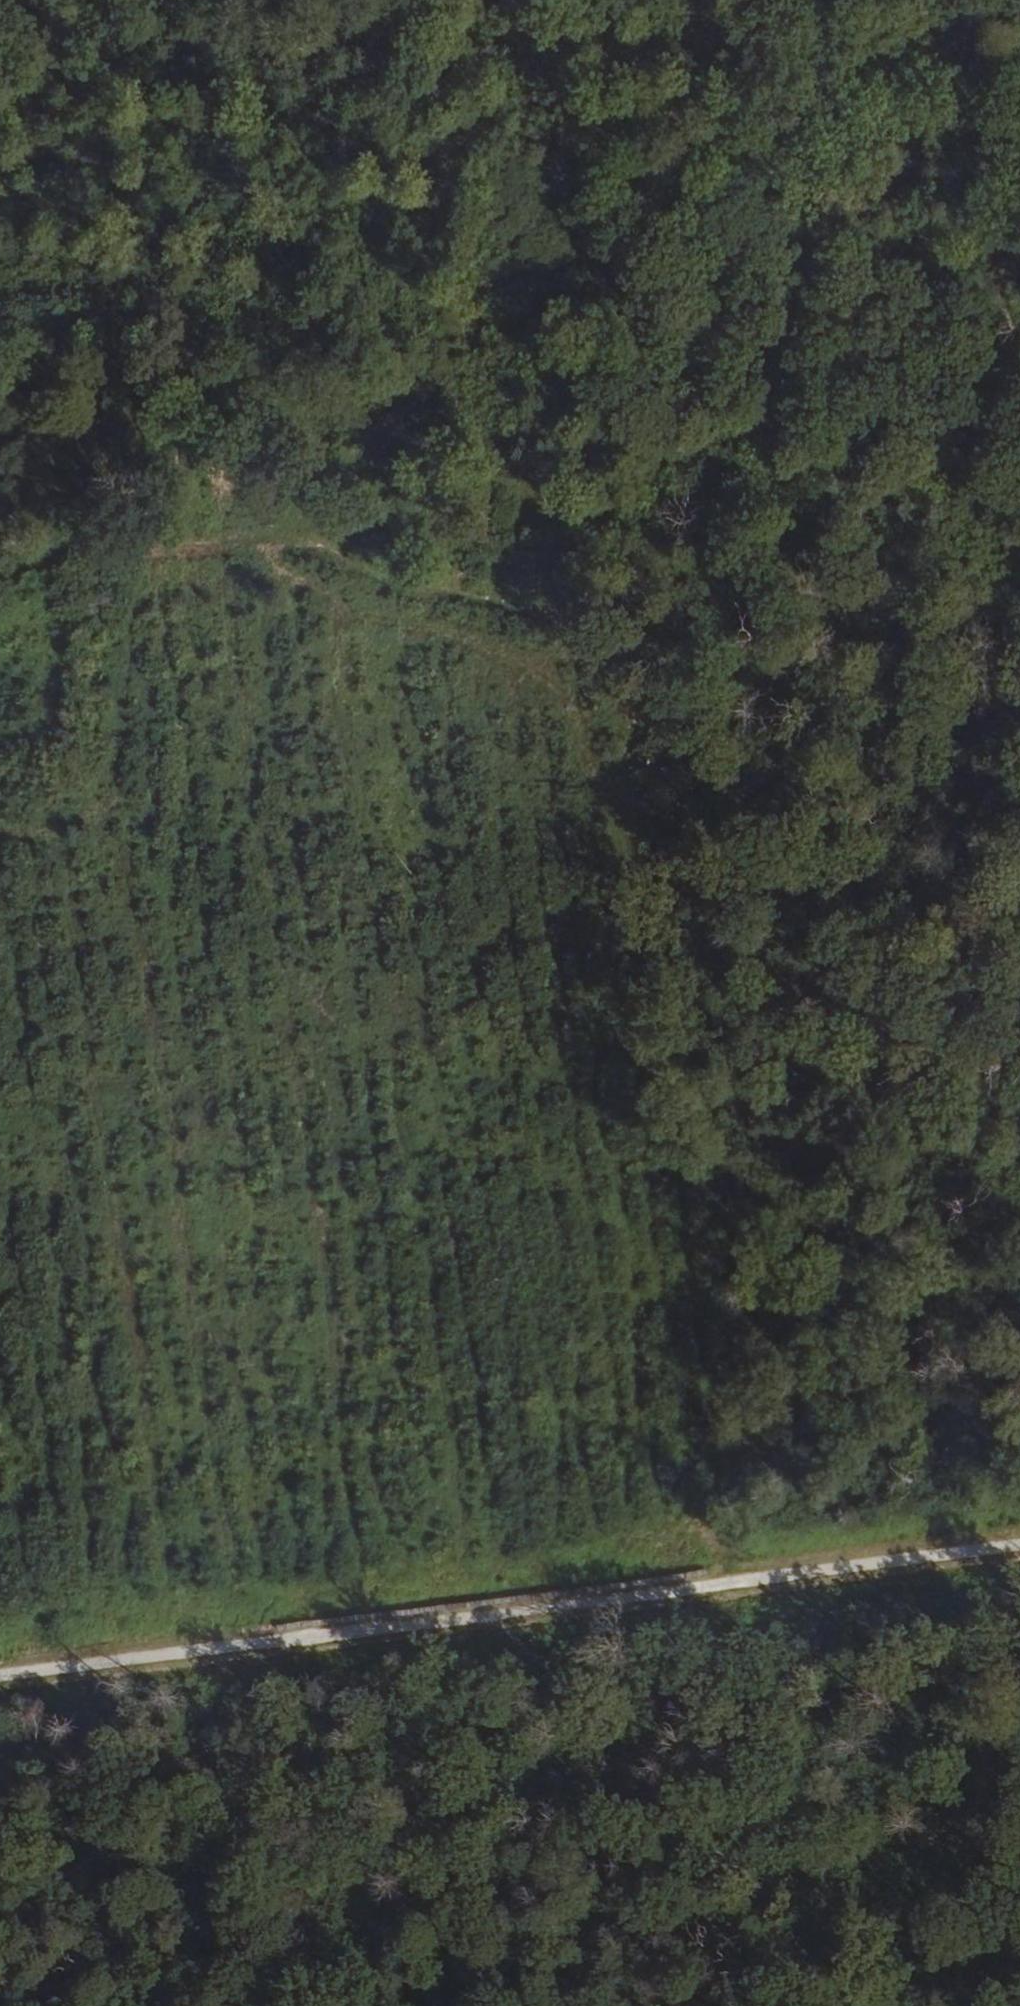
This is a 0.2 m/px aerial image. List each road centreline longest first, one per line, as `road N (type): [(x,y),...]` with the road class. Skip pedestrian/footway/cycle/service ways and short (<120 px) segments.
road 1 (track): [(0,1672),(759,1573)]
road 2 (track): [(1019,1541),(759,1573)]

